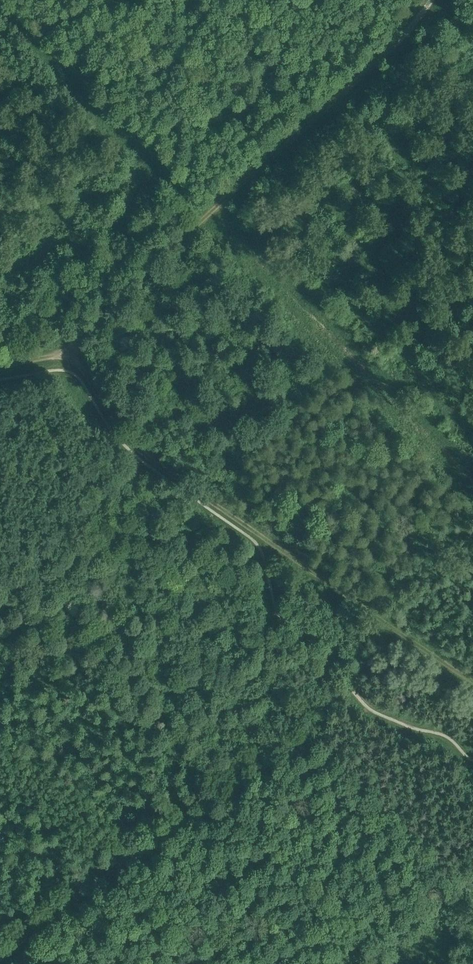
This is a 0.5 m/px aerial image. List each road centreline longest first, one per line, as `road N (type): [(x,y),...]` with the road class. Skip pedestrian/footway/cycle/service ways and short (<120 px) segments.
road 1 (track): [(64,370),(197,221),(432,0)]
road 2 (track): [(261,538),(152,460),(69,355),(0,365)]
road 3 (track): [(257,543),(261,538),(472,681)]

